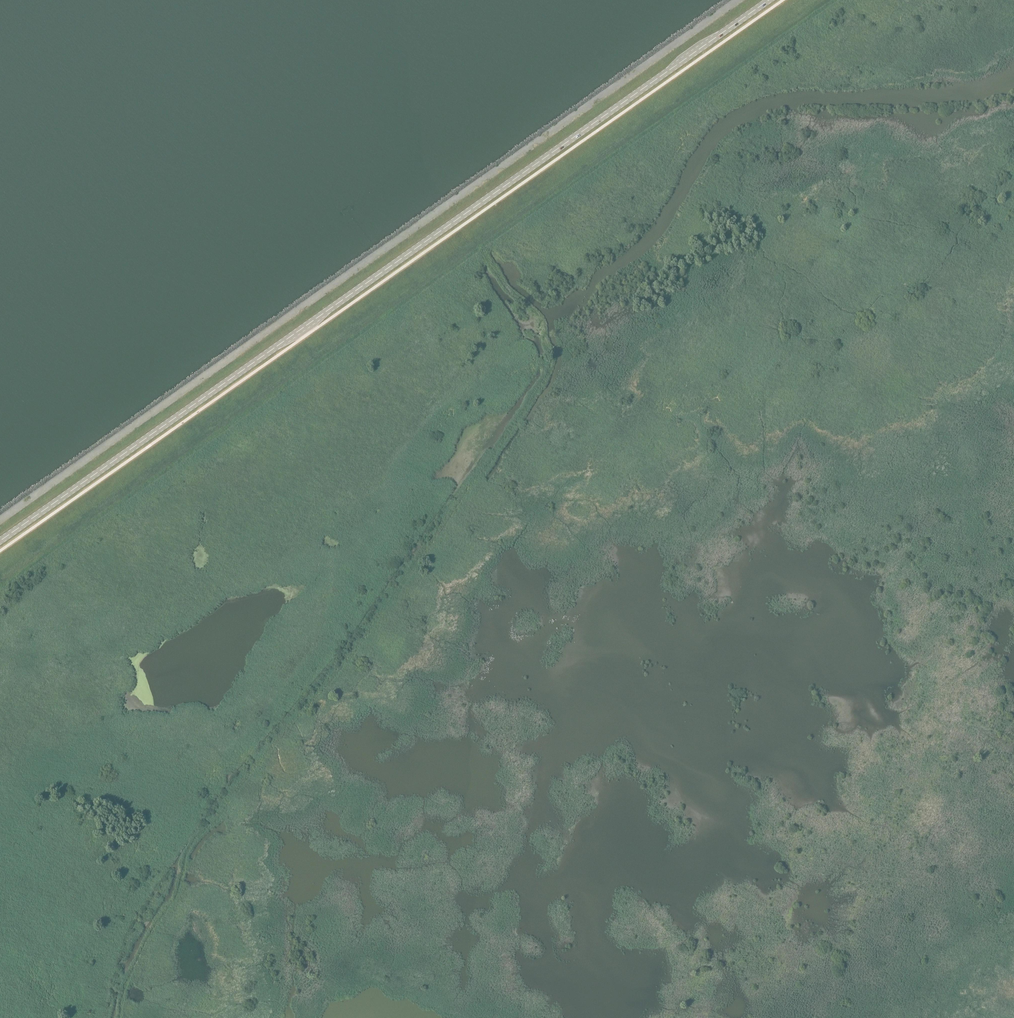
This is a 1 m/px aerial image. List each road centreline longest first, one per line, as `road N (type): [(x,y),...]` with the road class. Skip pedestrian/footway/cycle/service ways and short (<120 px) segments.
road 1 (secondary): [(0,546),(765,0)]

